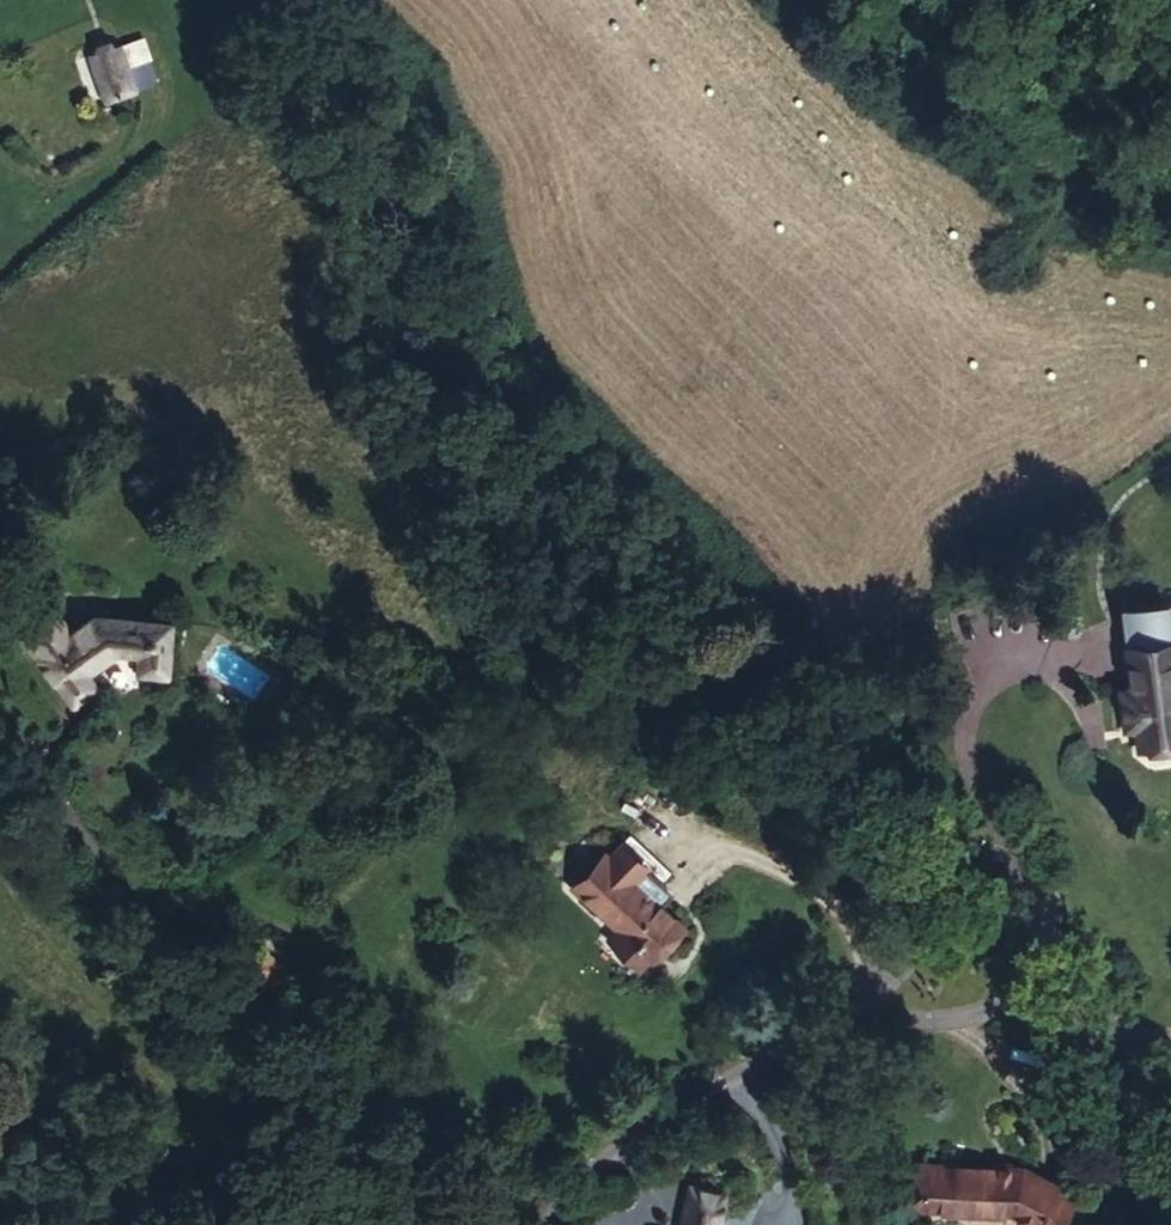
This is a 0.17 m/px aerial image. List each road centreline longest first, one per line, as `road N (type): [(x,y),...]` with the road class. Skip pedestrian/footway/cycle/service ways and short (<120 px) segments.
road 1 (residential): [(352,1224),(0,718)]
road 2 (residential): [(552,1224),(608,1157),(823,1023),(971,1017)]
road 3 (residential): [(971,1017),(1033,975),(1081,887),(1097,809),(1094,744),(1083,705),(1059,670)]
road 4 (residential): [(971,1017),(1134,1045),(1170,1042)]

